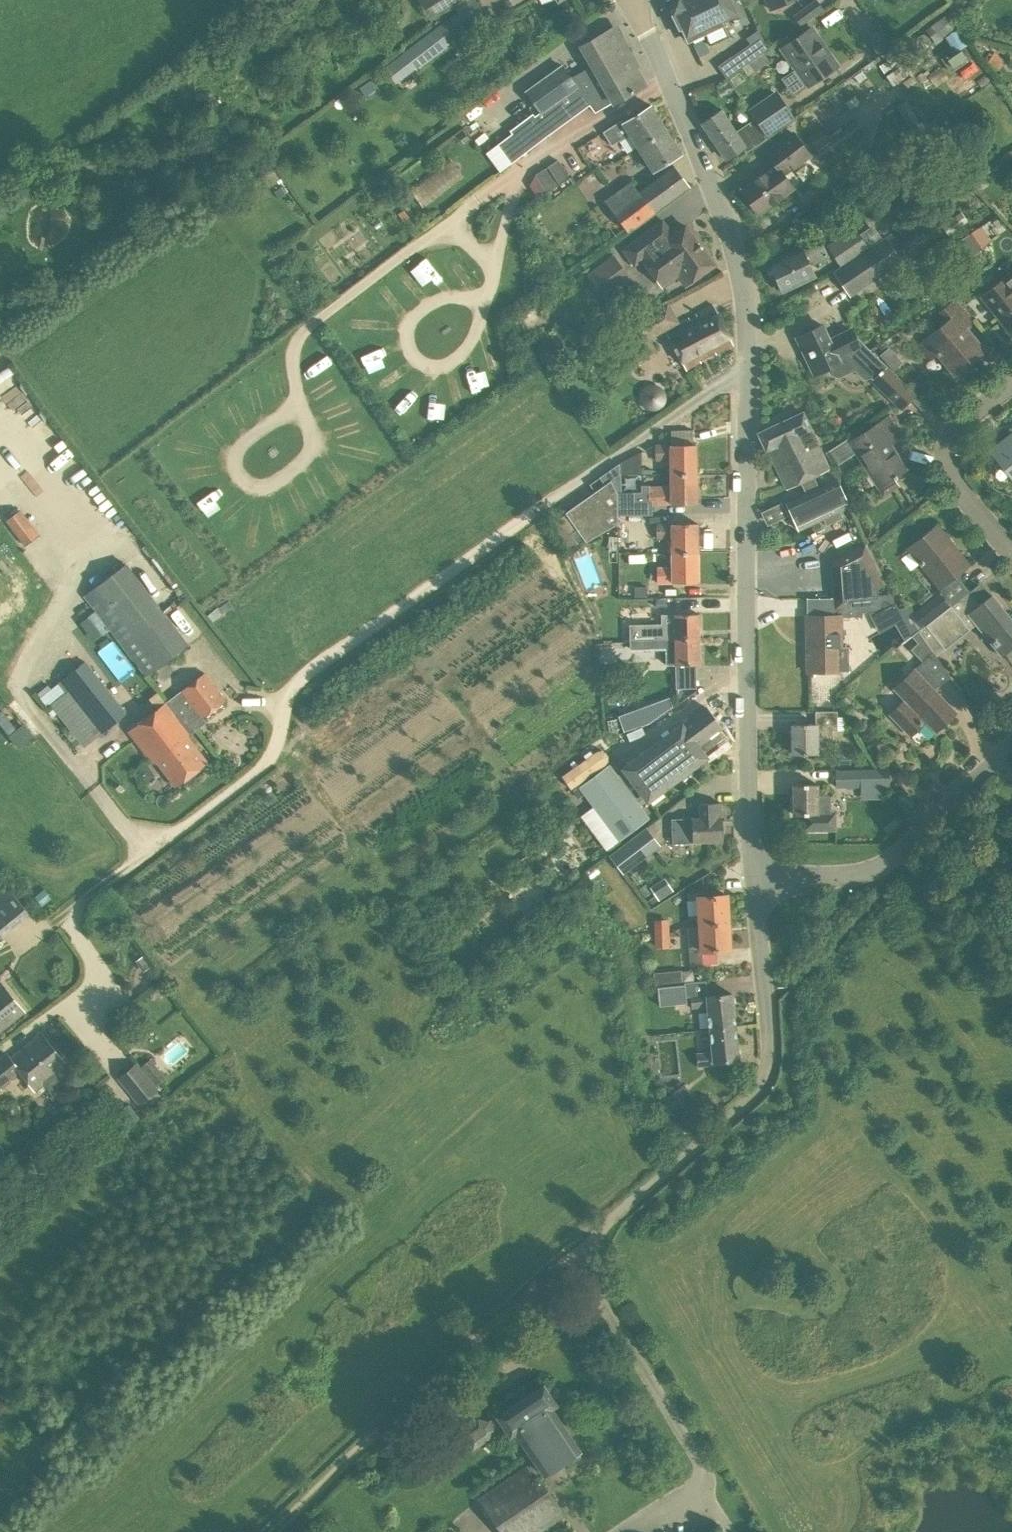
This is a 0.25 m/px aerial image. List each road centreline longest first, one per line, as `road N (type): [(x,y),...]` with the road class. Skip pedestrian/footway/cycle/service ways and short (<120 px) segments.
road 1 (residential): [(759,885),(748,749),(743,274),(632,0)]
road 2 (residential): [(575,1239),(754,1105),(769,1079),(759,885)]
road 3 (track): [(282,1531),(572,1255),(575,1239)]
road 4 (residential): [(759,885),(872,875),(1011,742)]
road 5 (residential): [(1011,553),(950,474),(951,448),(1011,390)]

